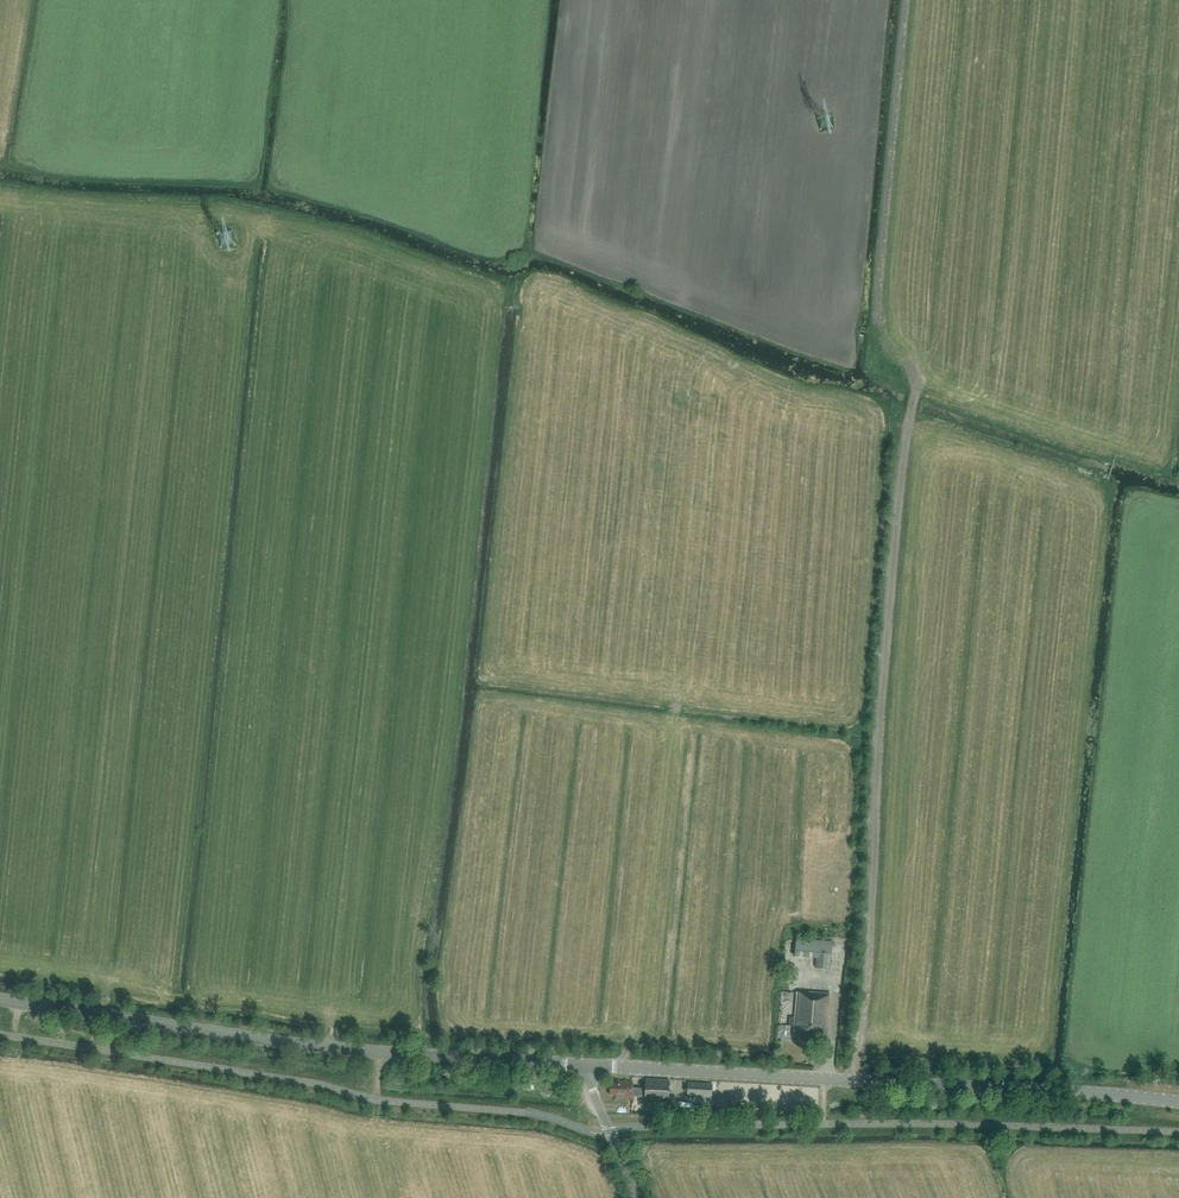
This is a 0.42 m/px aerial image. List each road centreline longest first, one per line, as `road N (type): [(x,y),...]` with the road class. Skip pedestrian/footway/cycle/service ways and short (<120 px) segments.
road 1 (tertiary): [(1178,1101),(586,1065)]
road 2 (tertiary): [(586,1065),(315,1049),(0,1006)]
road 3 (unclassified): [(636,1197),(586,1065)]

